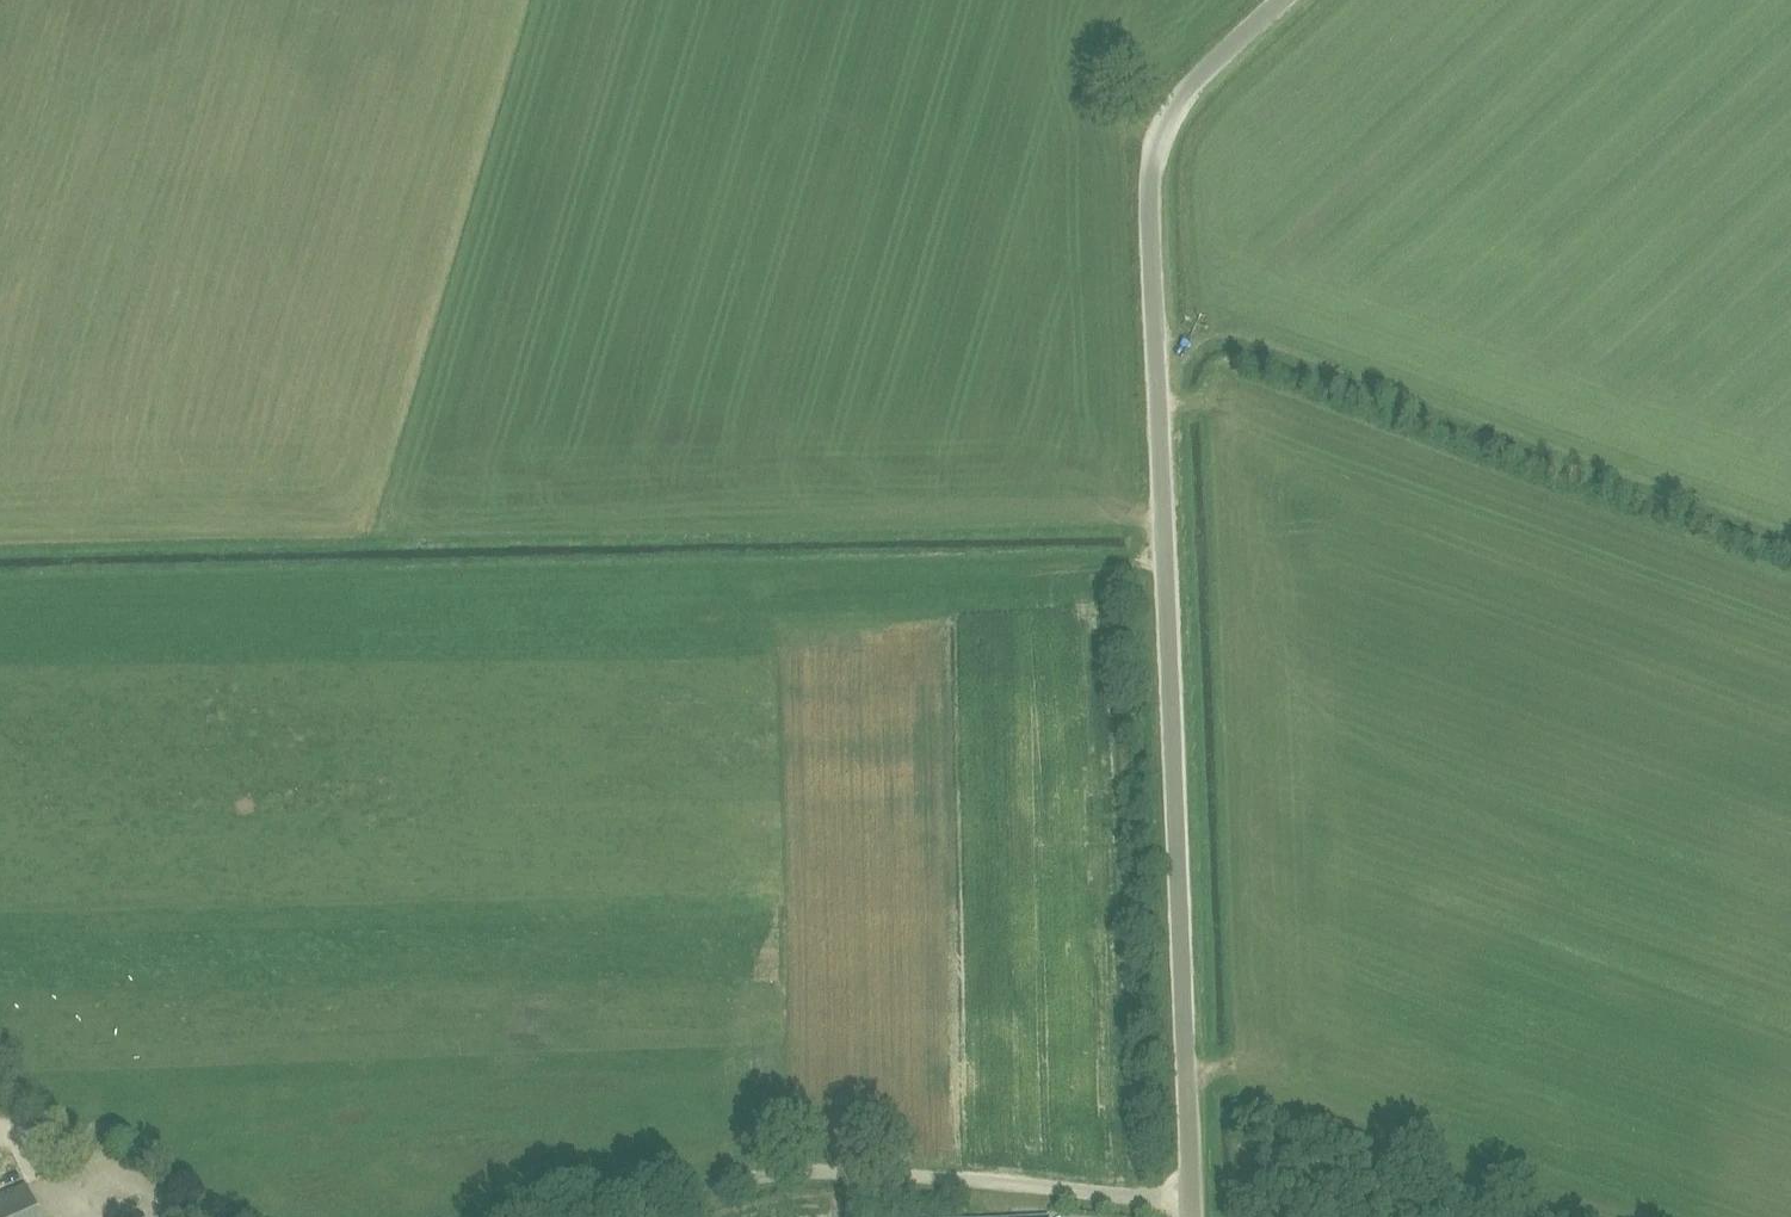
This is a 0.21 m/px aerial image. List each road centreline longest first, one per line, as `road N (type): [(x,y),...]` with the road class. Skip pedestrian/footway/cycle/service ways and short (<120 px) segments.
road 1 (unclassified): [(1196,1216),(1159,136),(1179,104),(1291,0)]

